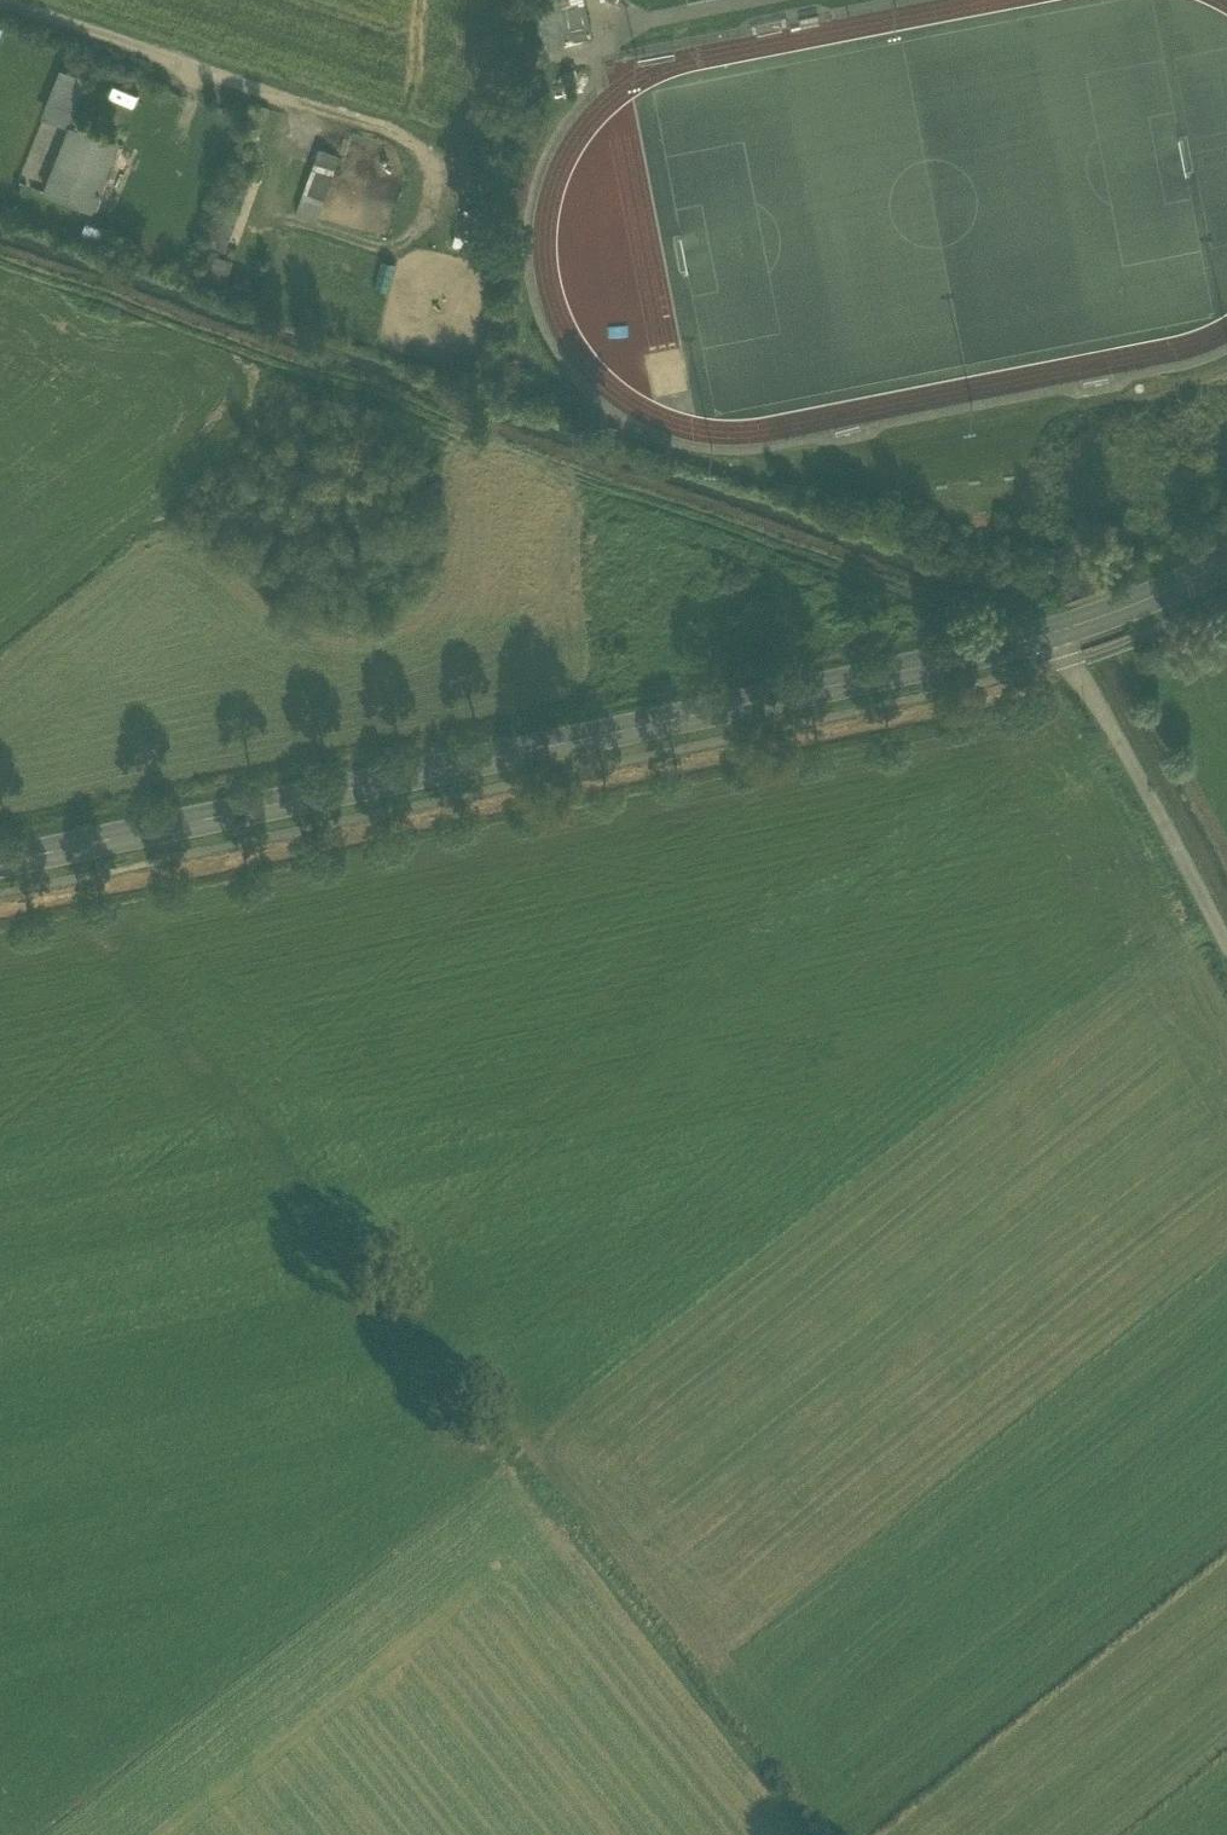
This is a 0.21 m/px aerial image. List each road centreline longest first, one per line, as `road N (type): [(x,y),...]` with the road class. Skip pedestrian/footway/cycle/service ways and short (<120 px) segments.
road 1 (secondary): [(1059,628),(0,860)]
road 2 (unclassified): [(7,0),(461,153)]
road 3 (unclassified): [(1059,628),(1226,933)]
road 4 (secondary): [(1226,560),(1059,628)]

